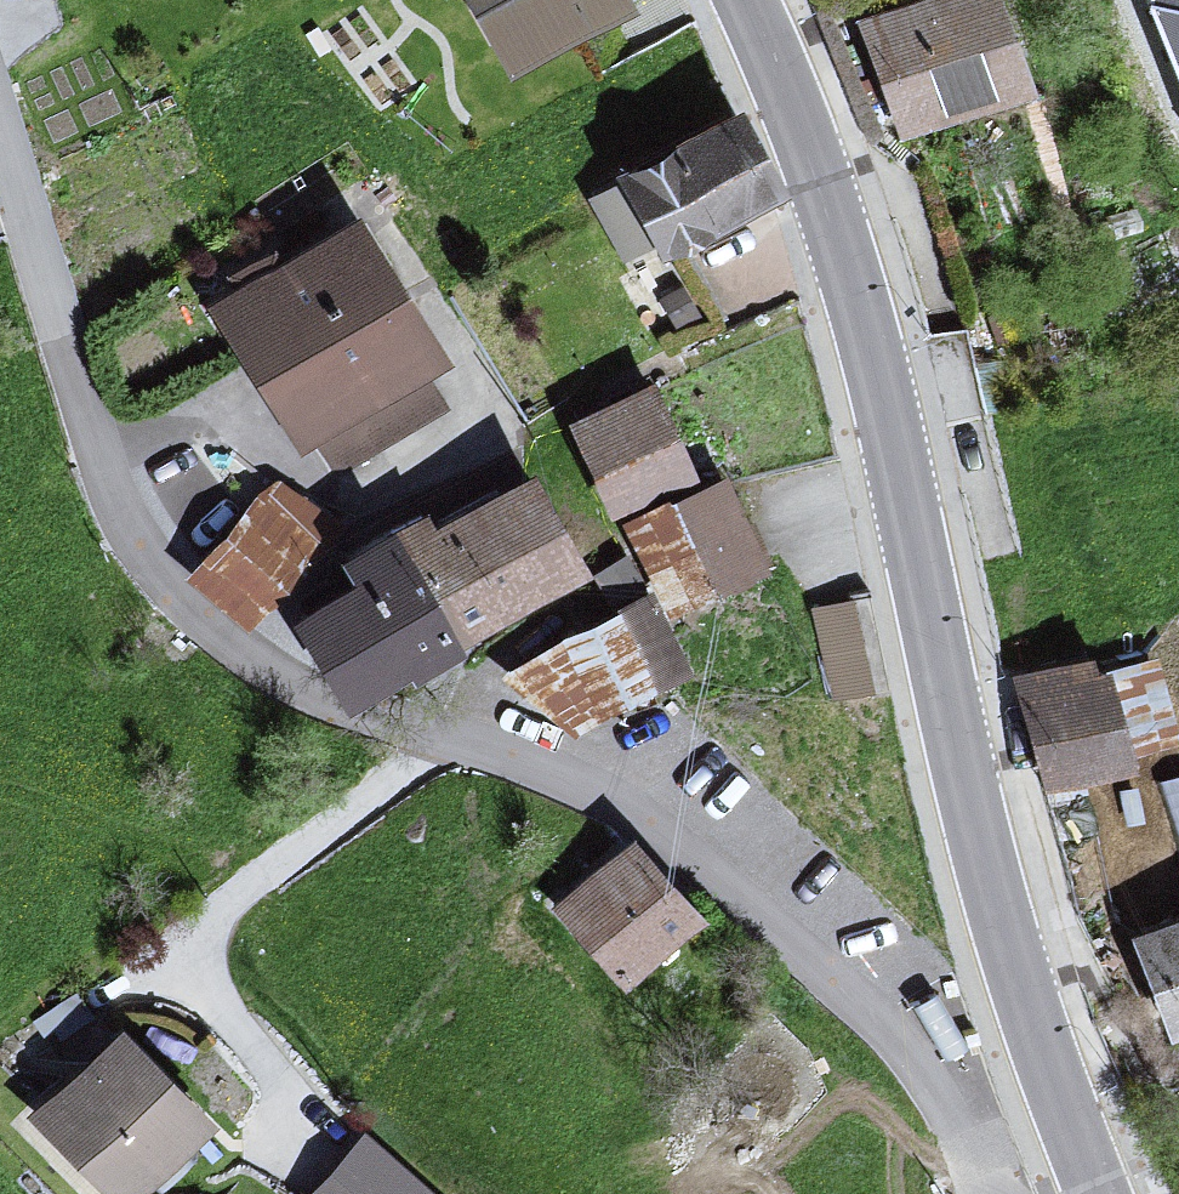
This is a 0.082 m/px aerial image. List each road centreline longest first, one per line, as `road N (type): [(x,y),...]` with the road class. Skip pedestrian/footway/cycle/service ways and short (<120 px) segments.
road 1 (residential): [(0,120),(124,556),(229,663),(370,730),(534,770),(681,867),(841,997),(919,1099),(970,1193)]
road 2 (secondary): [(1098,1193),(987,867),(887,406),(820,171),(749,0)]

